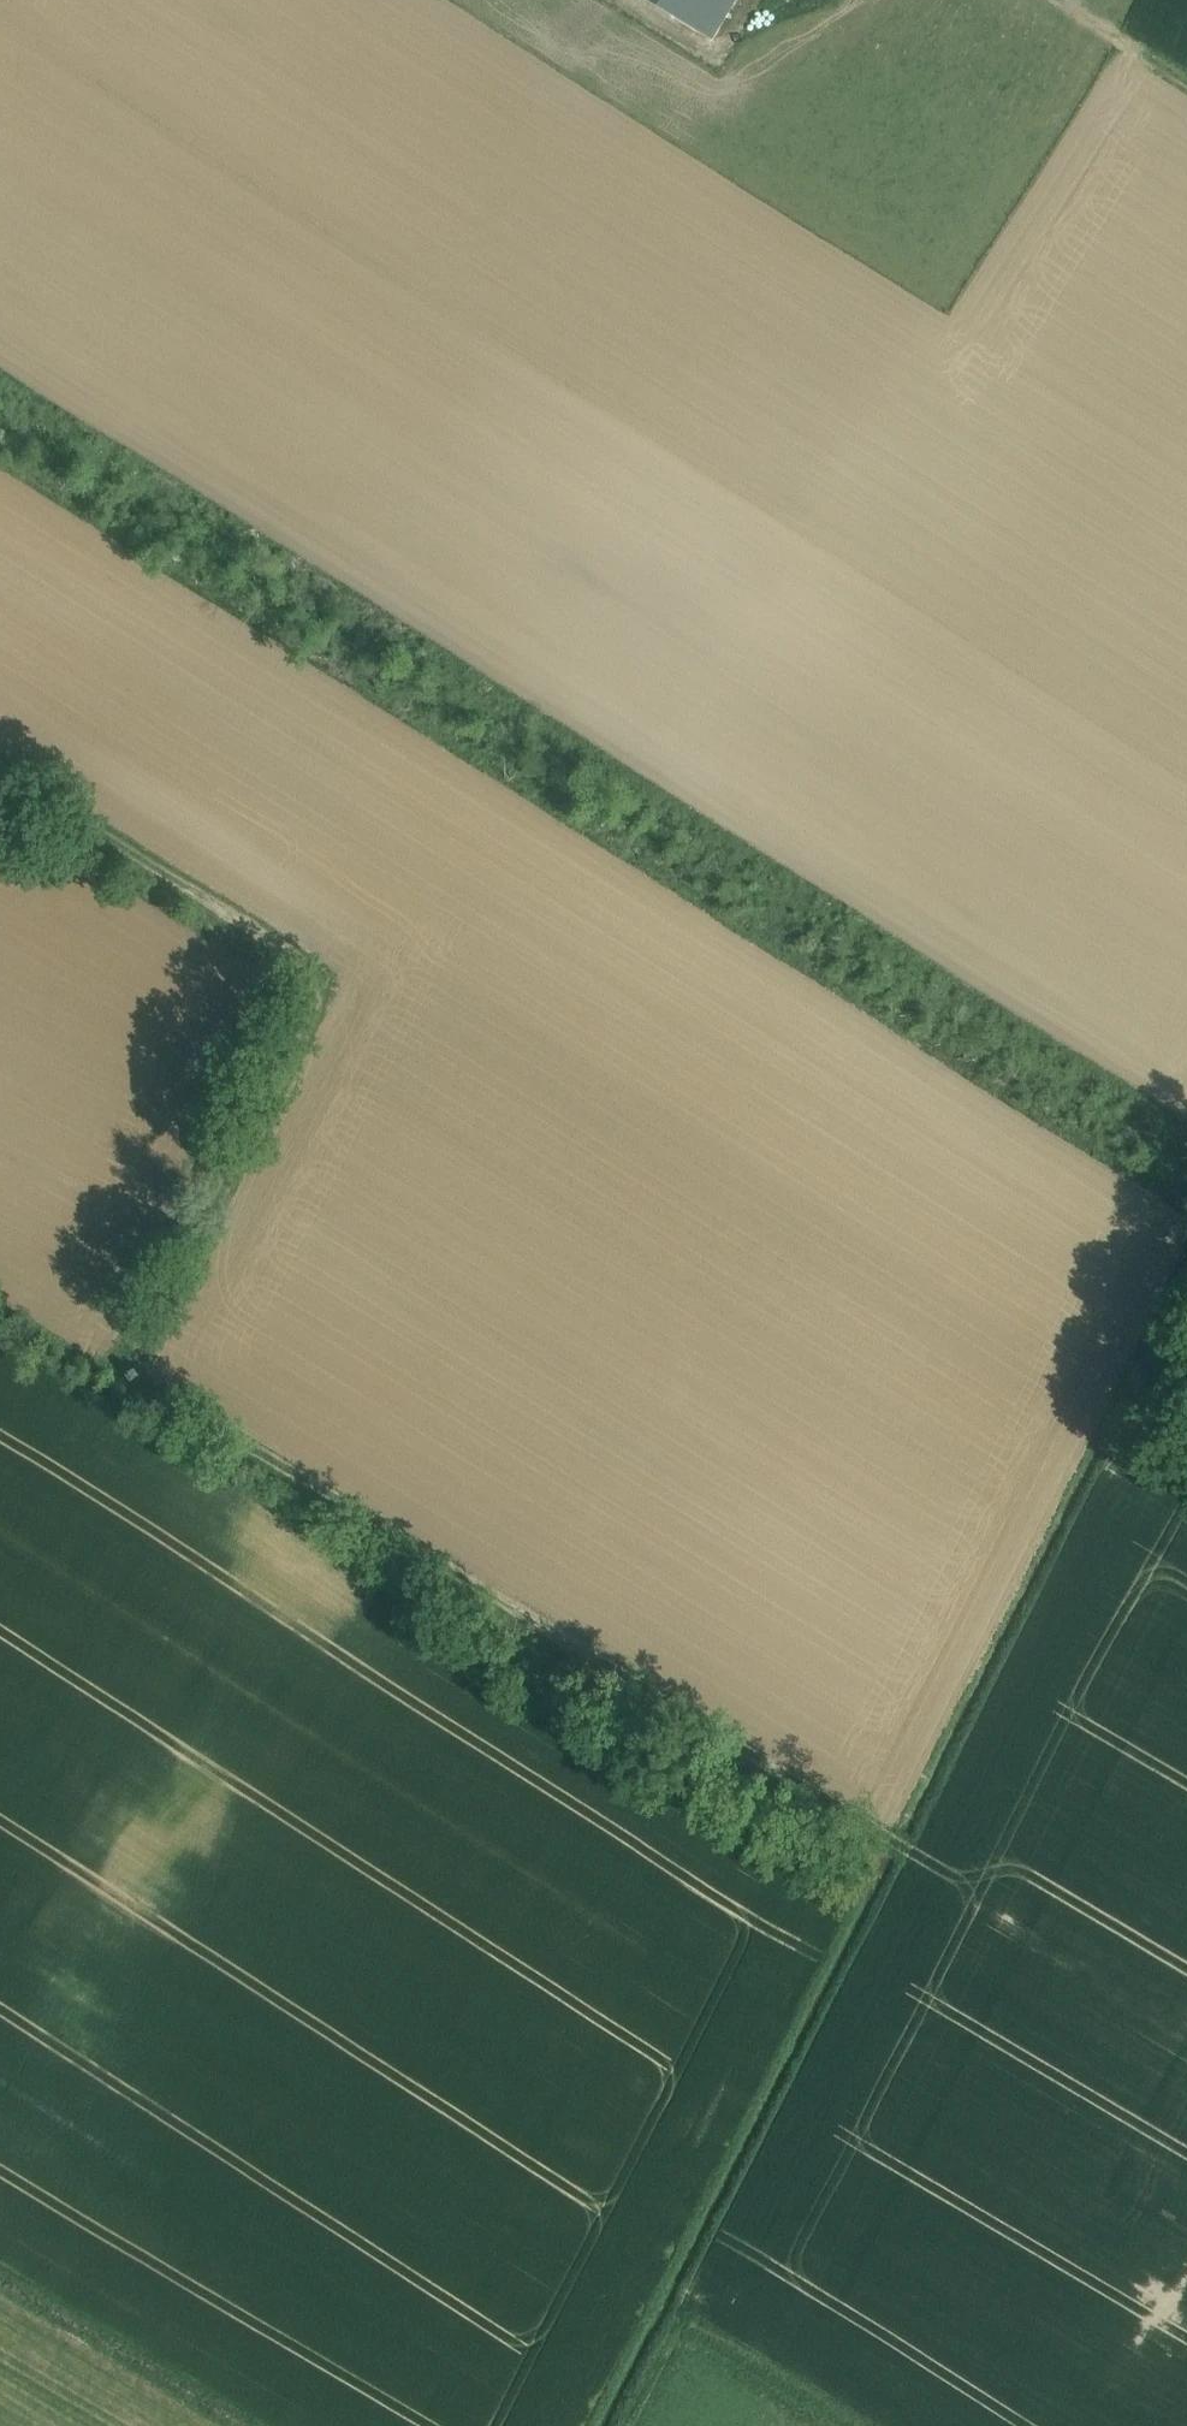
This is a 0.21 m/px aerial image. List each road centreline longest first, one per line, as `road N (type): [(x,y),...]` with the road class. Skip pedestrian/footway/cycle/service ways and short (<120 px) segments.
road 1 (track): [(0,759),(315,966),(318,1007),(134,1393)]

